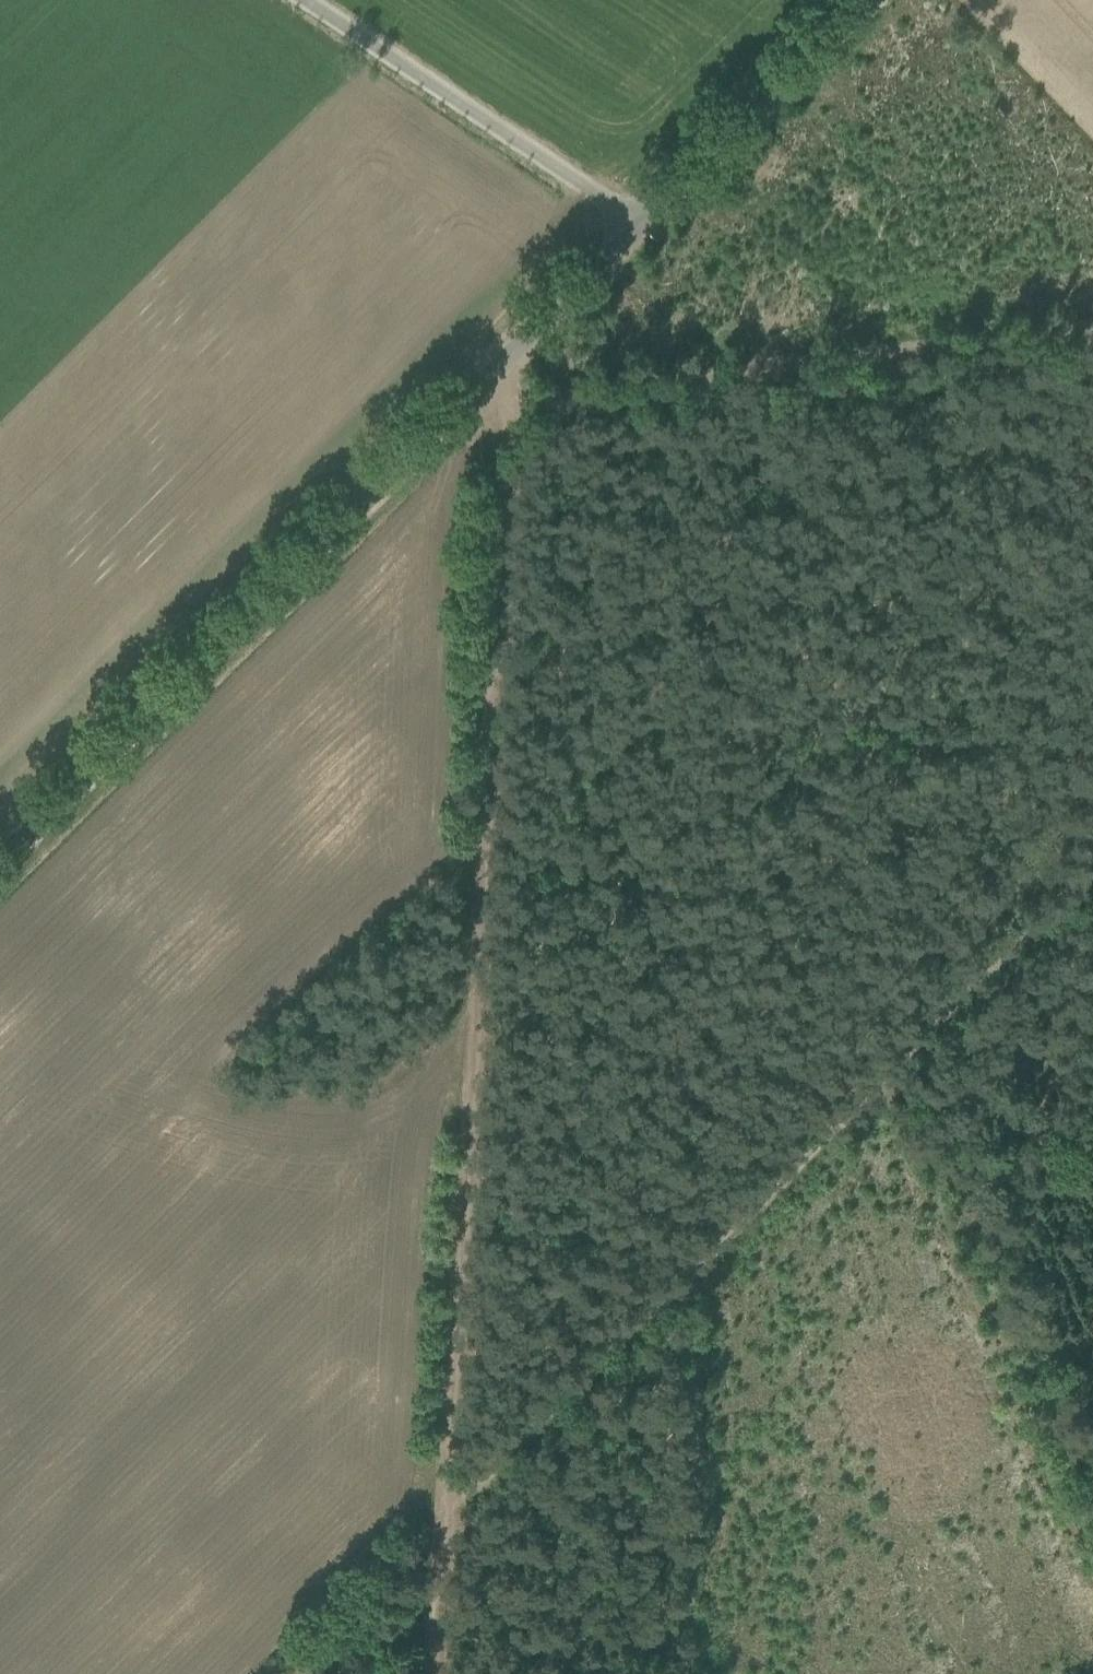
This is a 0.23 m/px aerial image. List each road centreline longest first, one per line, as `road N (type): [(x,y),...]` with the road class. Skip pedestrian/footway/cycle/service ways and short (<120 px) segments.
road 1 (track): [(490,377),(505,404),(440,1493)]
road 2 (unclassified): [(0,862),(645,227)]
road 3 (track): [(505,404),(1092,326)]
road 4 (track): [(1092,874),(691,1280)]
road 5 (unclassified): [(645,227),(302,0)]
road 6 (track): [(691,1280),(698,1437),(689,1673)]
road 7 (track): [(691,1280),(465,1493),(440,1493)]
road 8 (unclassified): [(645,227),(873,0)]
road 9 (track): [(864,1106),(956,1085),(1092,1011)]
road 10 (track): [(440,1493),(430,1673)]

